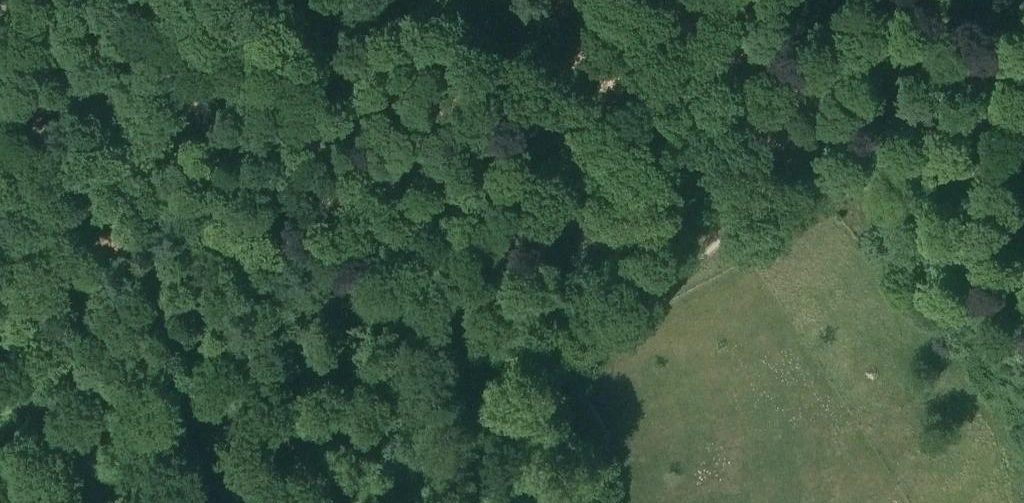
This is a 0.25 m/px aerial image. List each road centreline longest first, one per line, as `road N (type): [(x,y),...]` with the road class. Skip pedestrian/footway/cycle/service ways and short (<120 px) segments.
road 1 (track): [(587,502),(601,443),(557,359),(548,233)]
road 2 (track): [(548,233),(527,0)]

